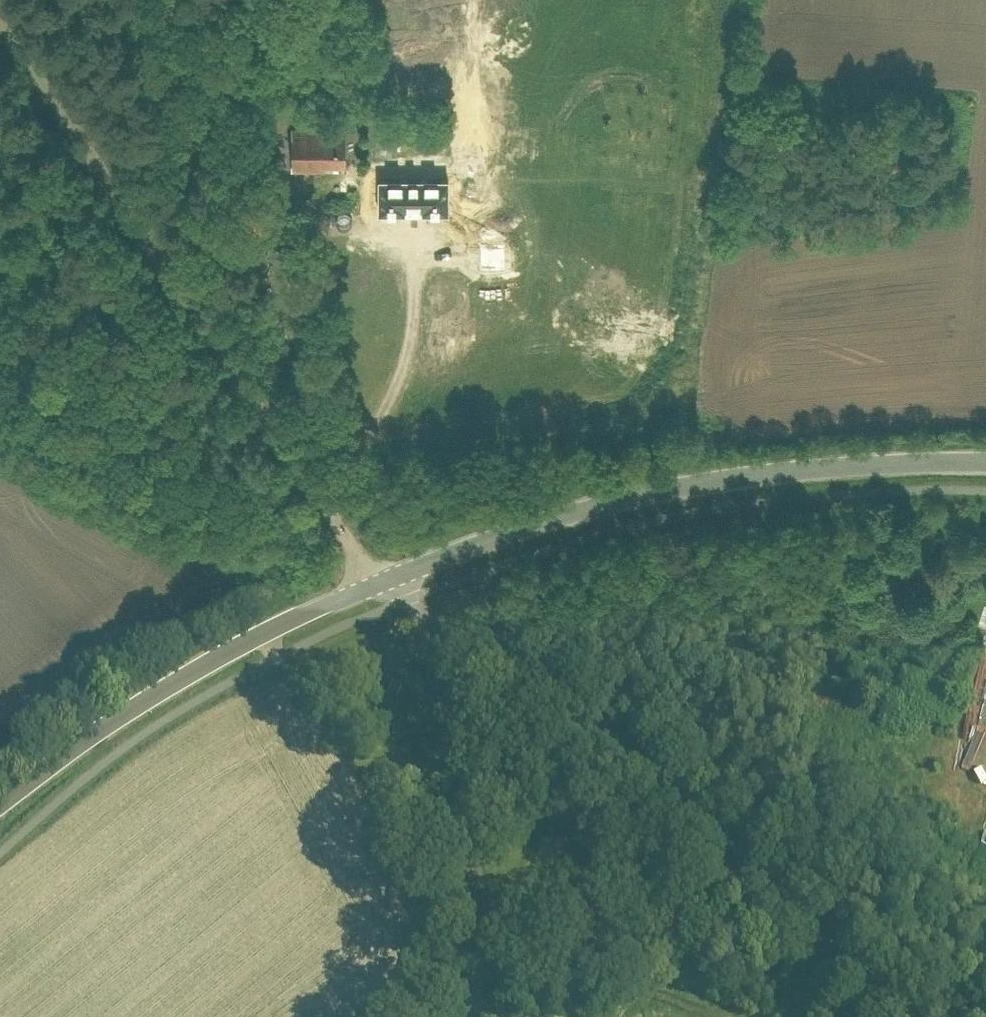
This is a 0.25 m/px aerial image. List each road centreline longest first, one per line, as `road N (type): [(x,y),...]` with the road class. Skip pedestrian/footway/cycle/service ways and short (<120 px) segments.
road 1 (unclassified): [(382,581),(0,14)]
road 2 (unclassified): [(900,1016),(624,746),(382,581)]
road 3 (tertiary): [(382,581),(654,490),(768,470),(985,463)]
road 4 (tertiary): [(0,805),(186,677),(382,581)]

